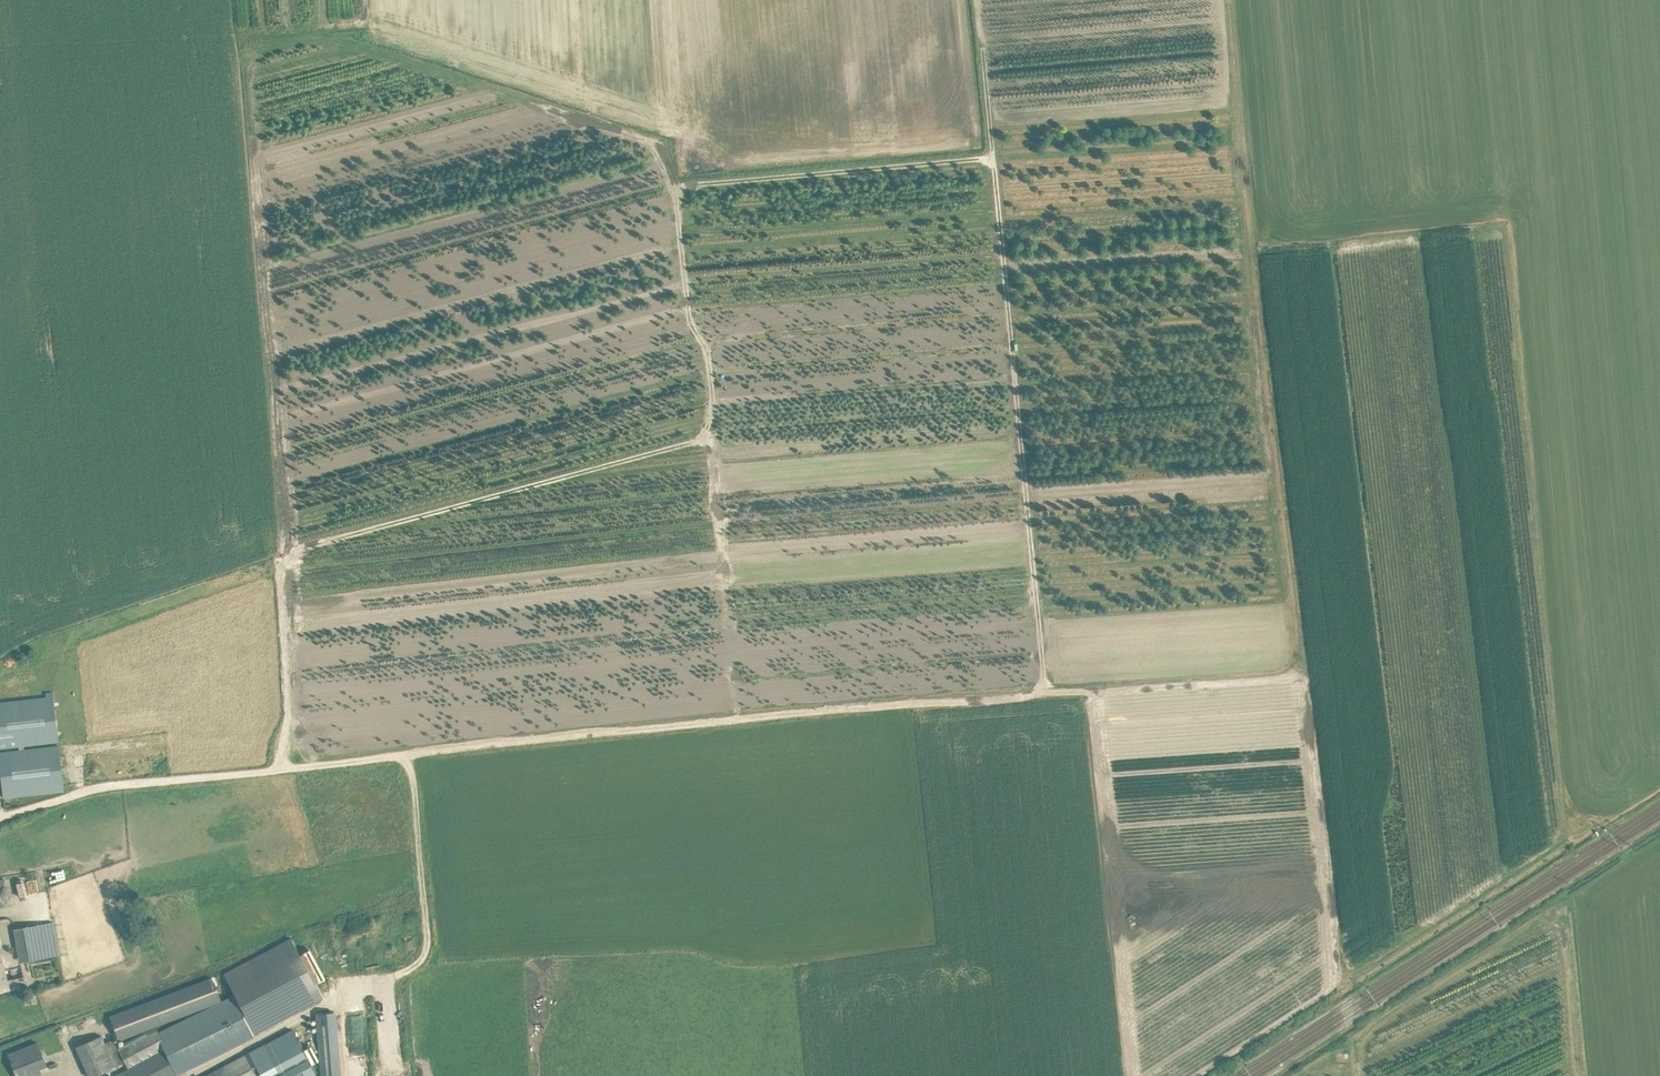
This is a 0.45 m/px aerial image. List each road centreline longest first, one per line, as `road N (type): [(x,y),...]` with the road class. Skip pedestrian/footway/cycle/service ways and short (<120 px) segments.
road 1 (track): [(79,793),(739,718),(1297,677)]
road 2 (track): [(1232,0),(1297,677)]
road 3 (track): [(1297,677),(1311,710),(1344,988)]

